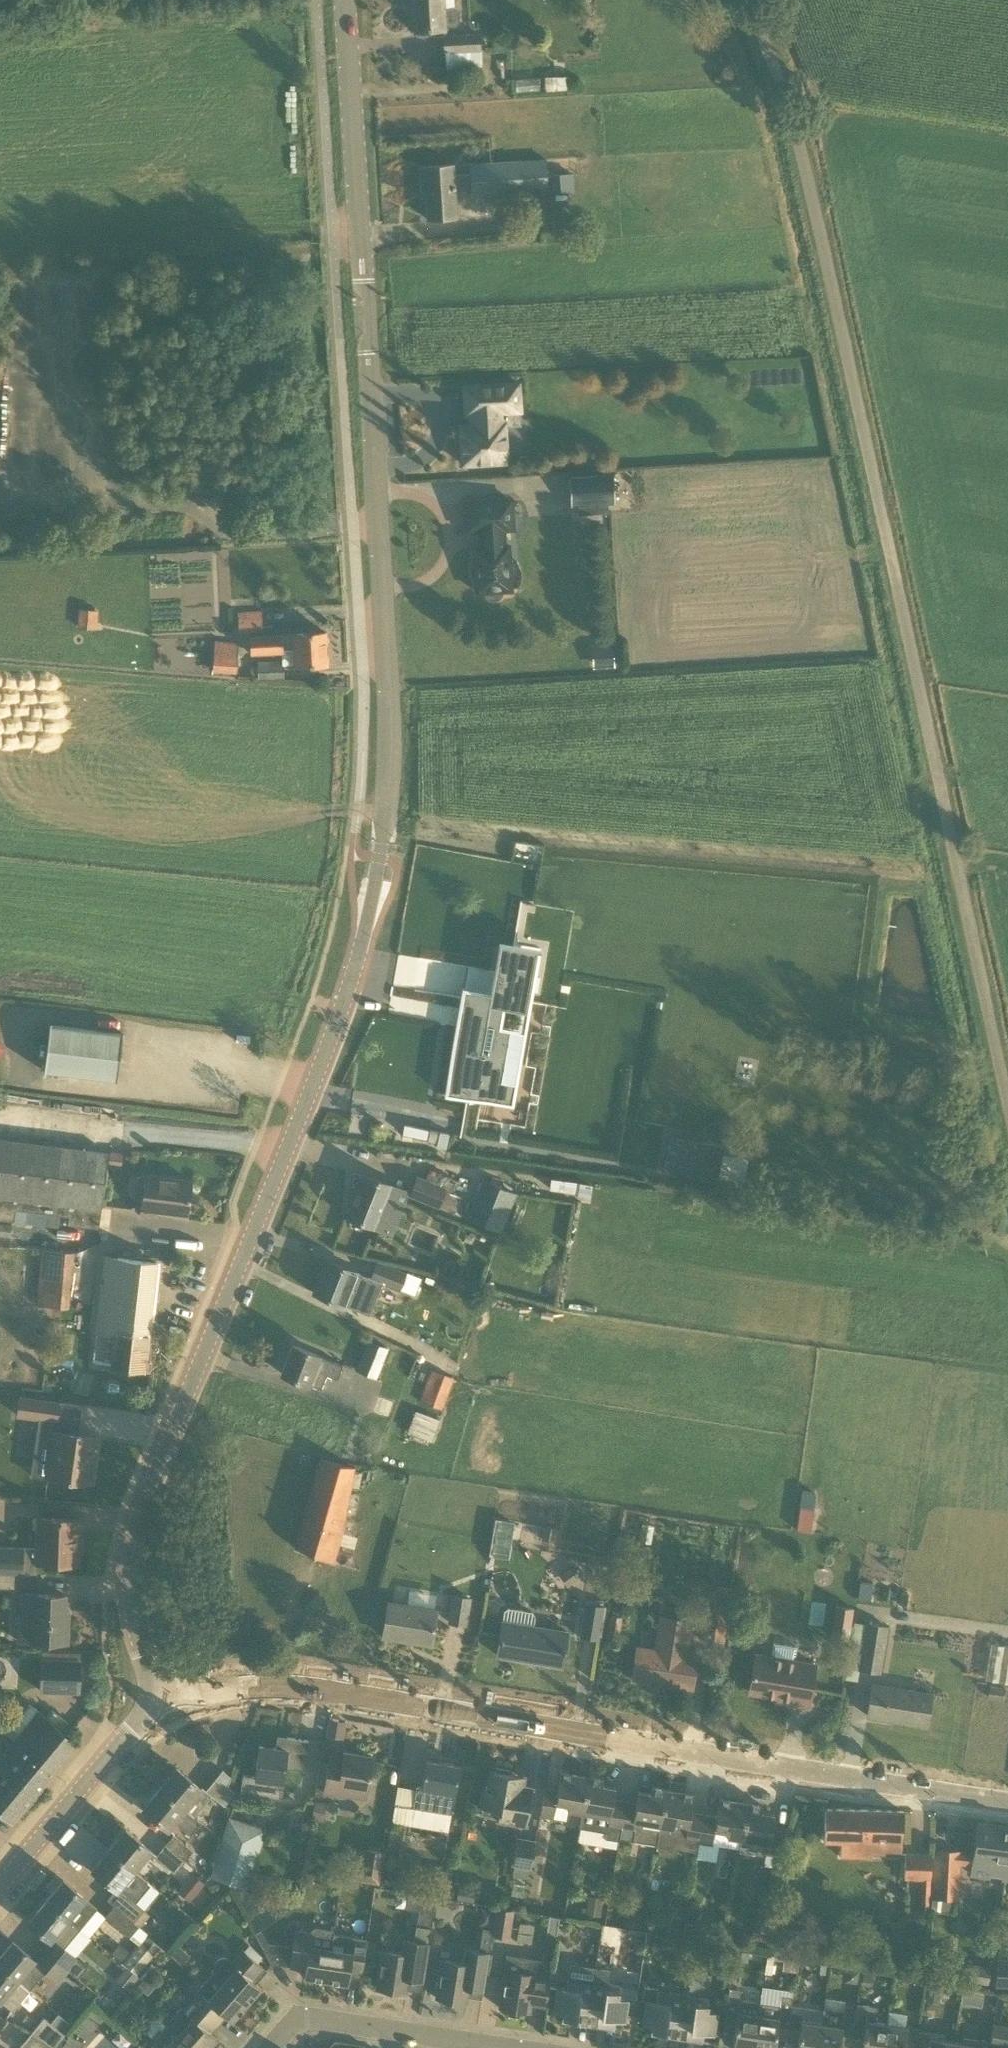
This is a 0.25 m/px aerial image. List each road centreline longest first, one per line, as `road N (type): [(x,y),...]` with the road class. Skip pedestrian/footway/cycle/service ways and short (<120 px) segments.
road 1 (tertiary): [(164,1704),(134,1625),(133,1536),(337,1022),(370,908),(389,785),(345,0)]
road 2 (residential): [(1007,1100),(822,239),(750,0)]
road 3 (tertiary): [(1007,1808),(811,1766),(555,1733),(373,1693),(251,1687),(164,1704)]
road 4 (residential): [(511,2047),(320,2019),(295,2025),(270,2047)]
road 5 (tertiary): [(0,1885),(111,1753),(164,1704)]

